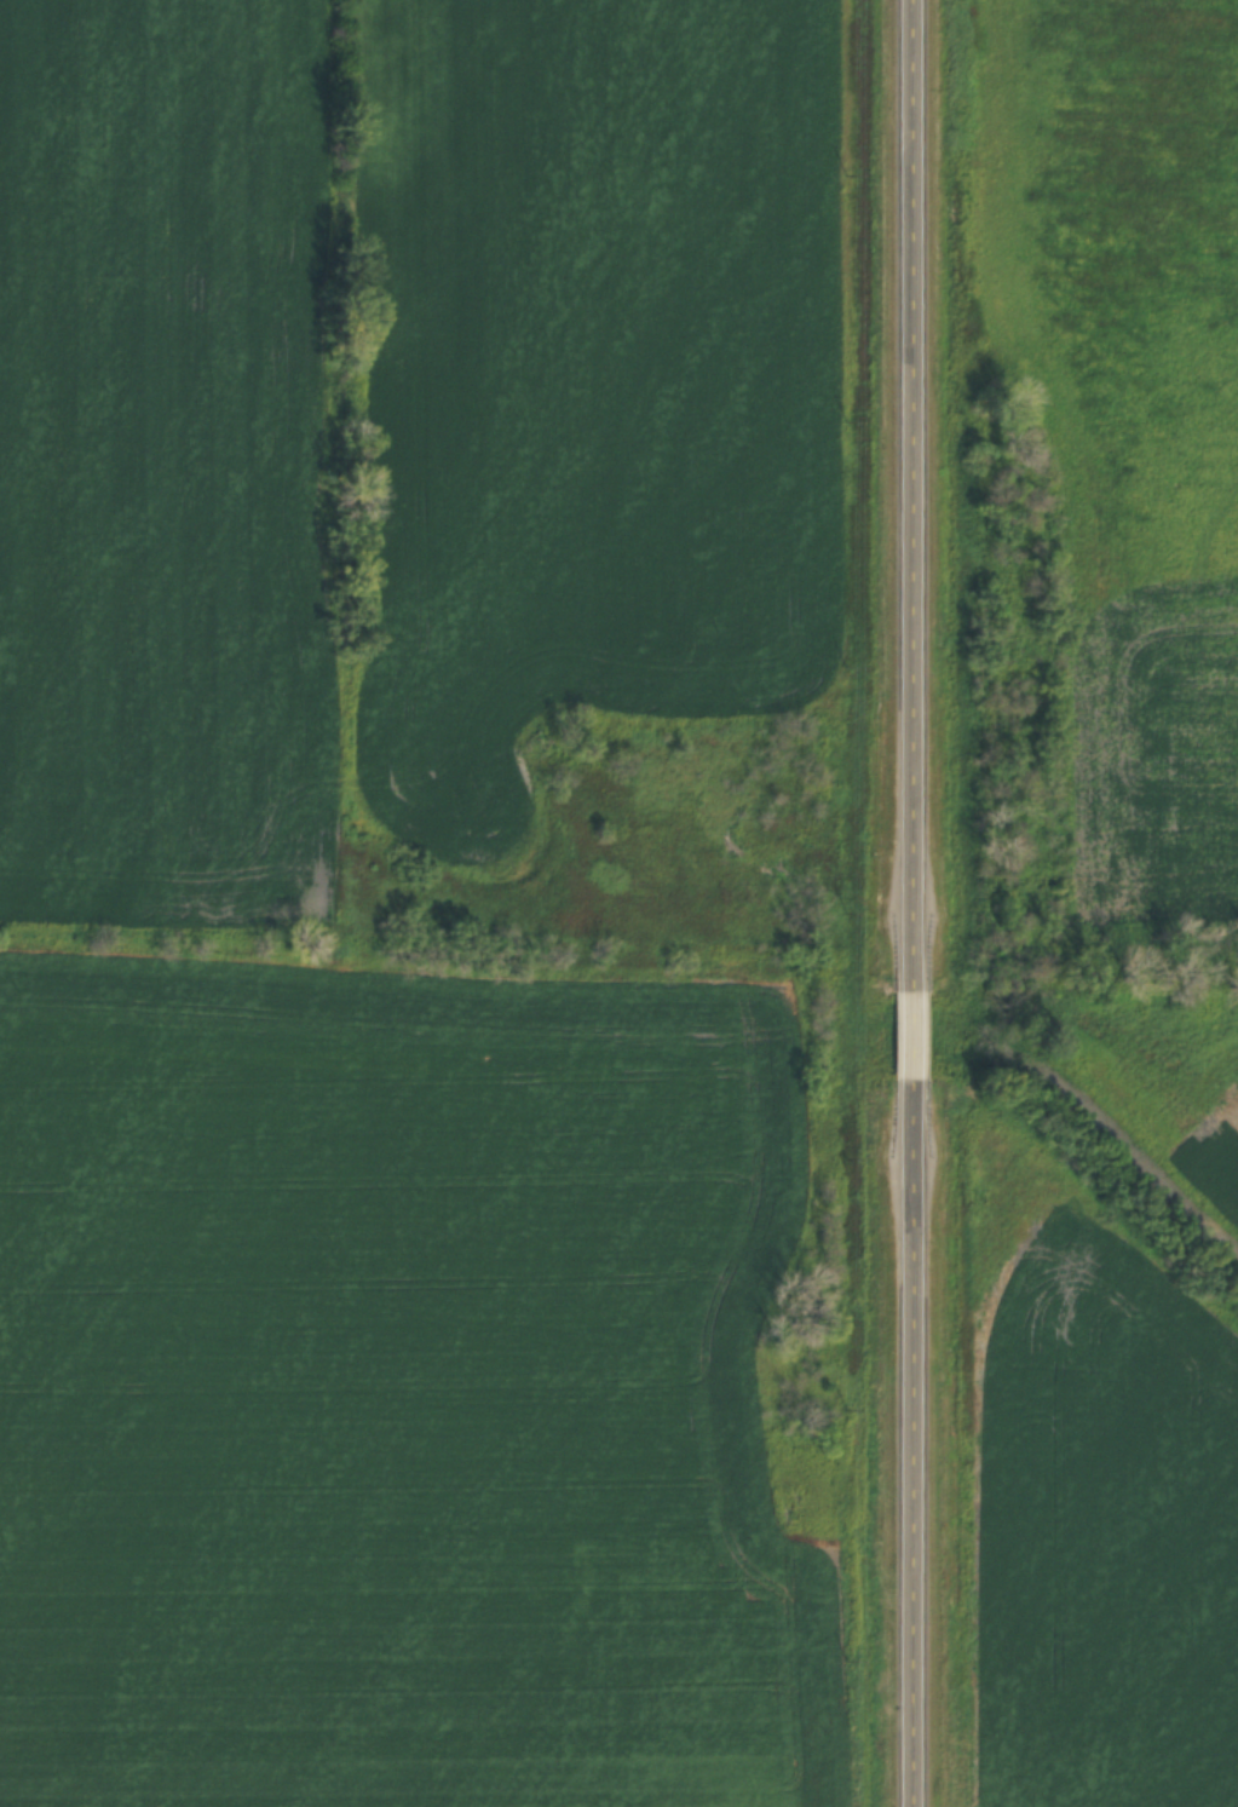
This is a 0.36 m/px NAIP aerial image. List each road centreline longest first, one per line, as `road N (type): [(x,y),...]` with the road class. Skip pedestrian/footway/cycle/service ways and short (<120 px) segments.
road 1 (primary): [(915,1806),(912,0)]

